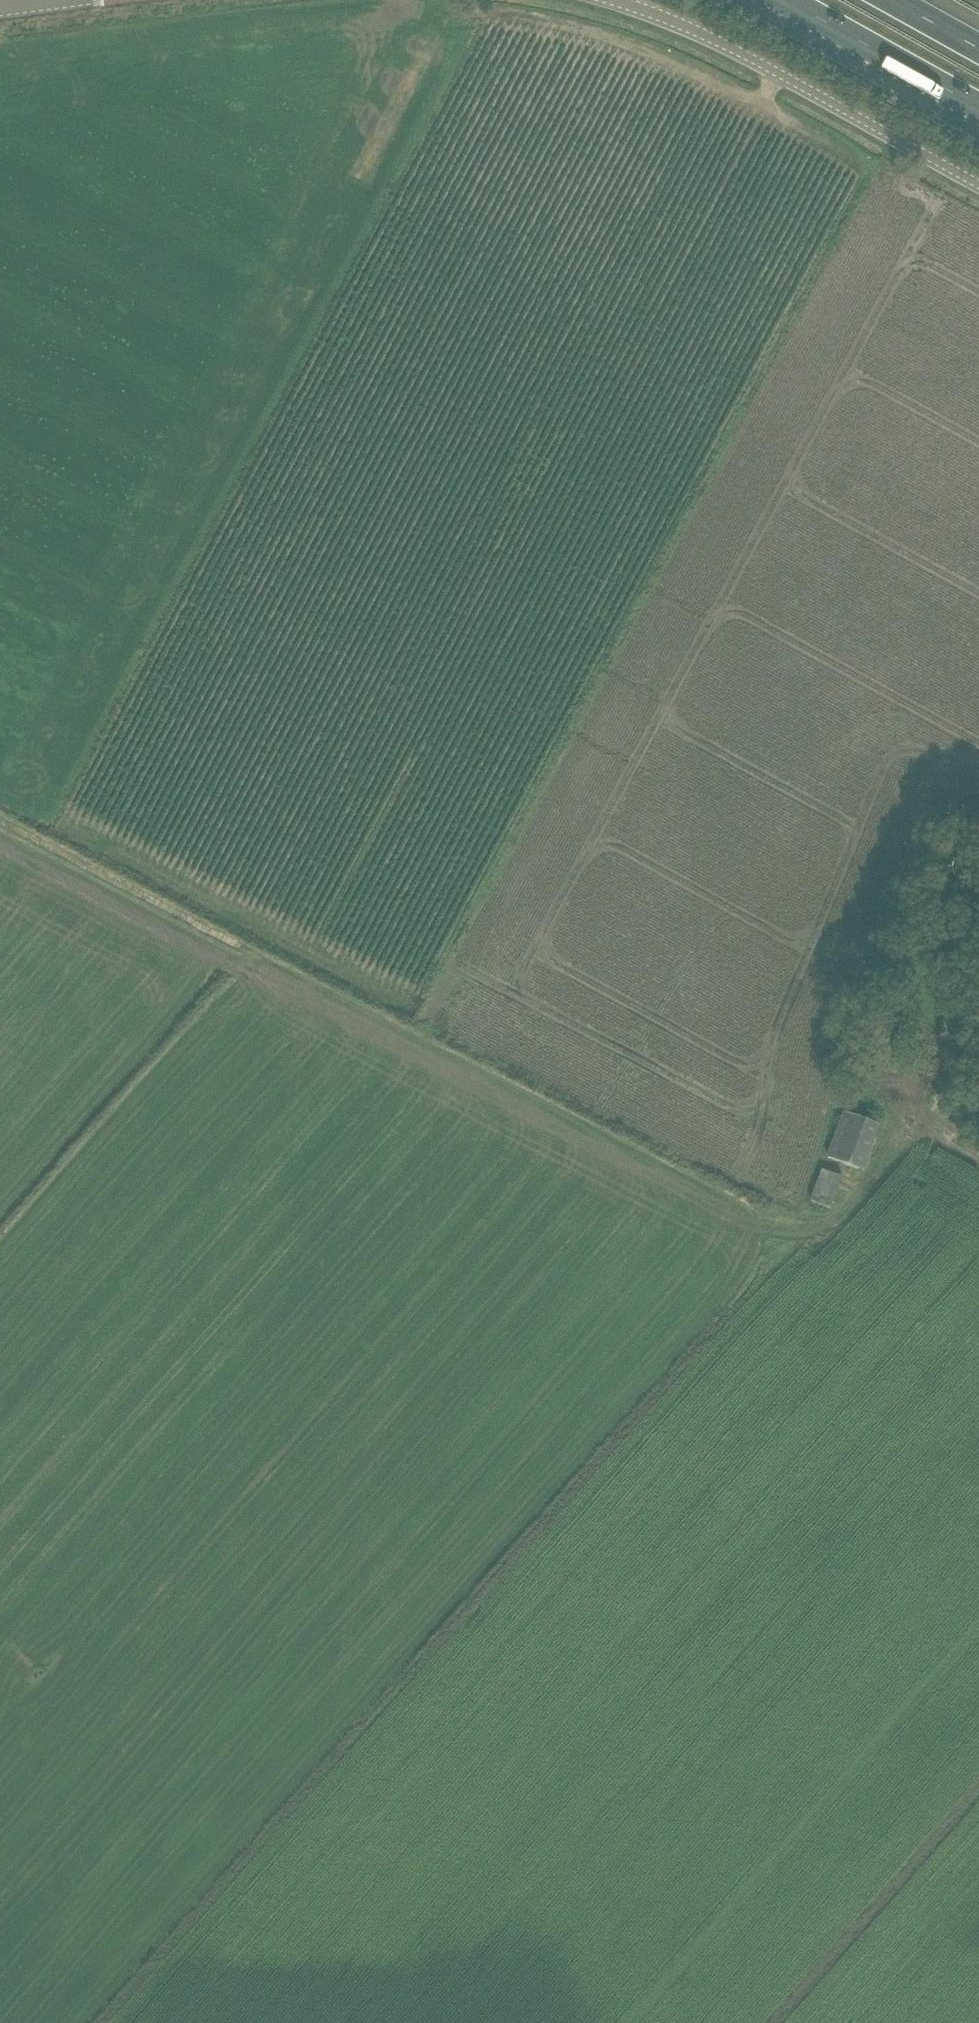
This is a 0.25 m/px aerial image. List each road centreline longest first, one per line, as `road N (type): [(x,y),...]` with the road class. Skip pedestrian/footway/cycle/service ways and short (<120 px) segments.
road 1 (unclassified): [(978,185),(730,46),(616,0)]
road 2 (motorway): [(786,0),(978,107)]

